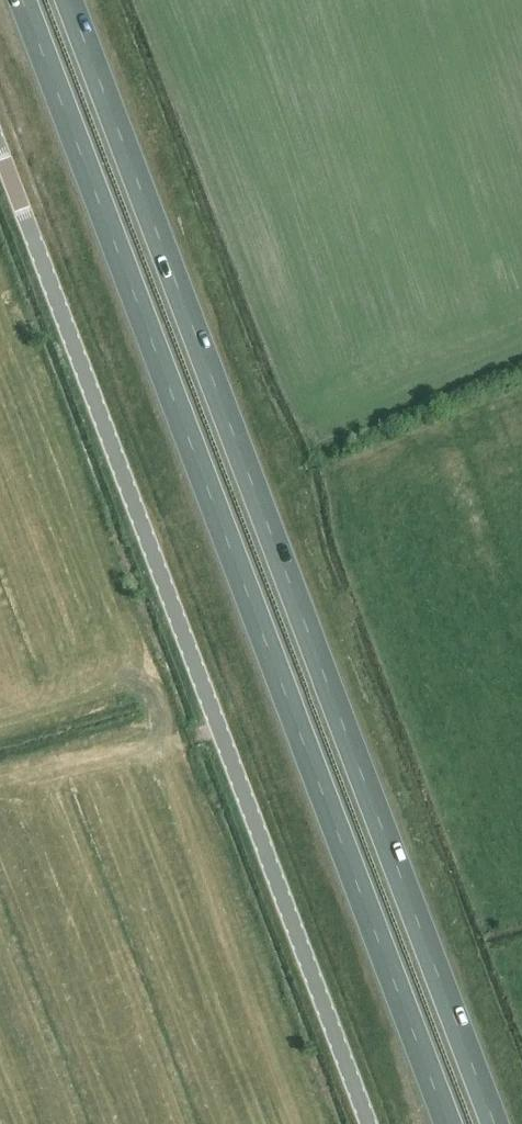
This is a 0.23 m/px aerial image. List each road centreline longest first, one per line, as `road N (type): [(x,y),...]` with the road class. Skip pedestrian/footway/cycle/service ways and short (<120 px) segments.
road 1 (trunk): [(23,0),(450,1123)]
road 2 (trunk): [(494,1123),(68,0)]
road 3 (unclassified): [(368,1123),(0,152)]

